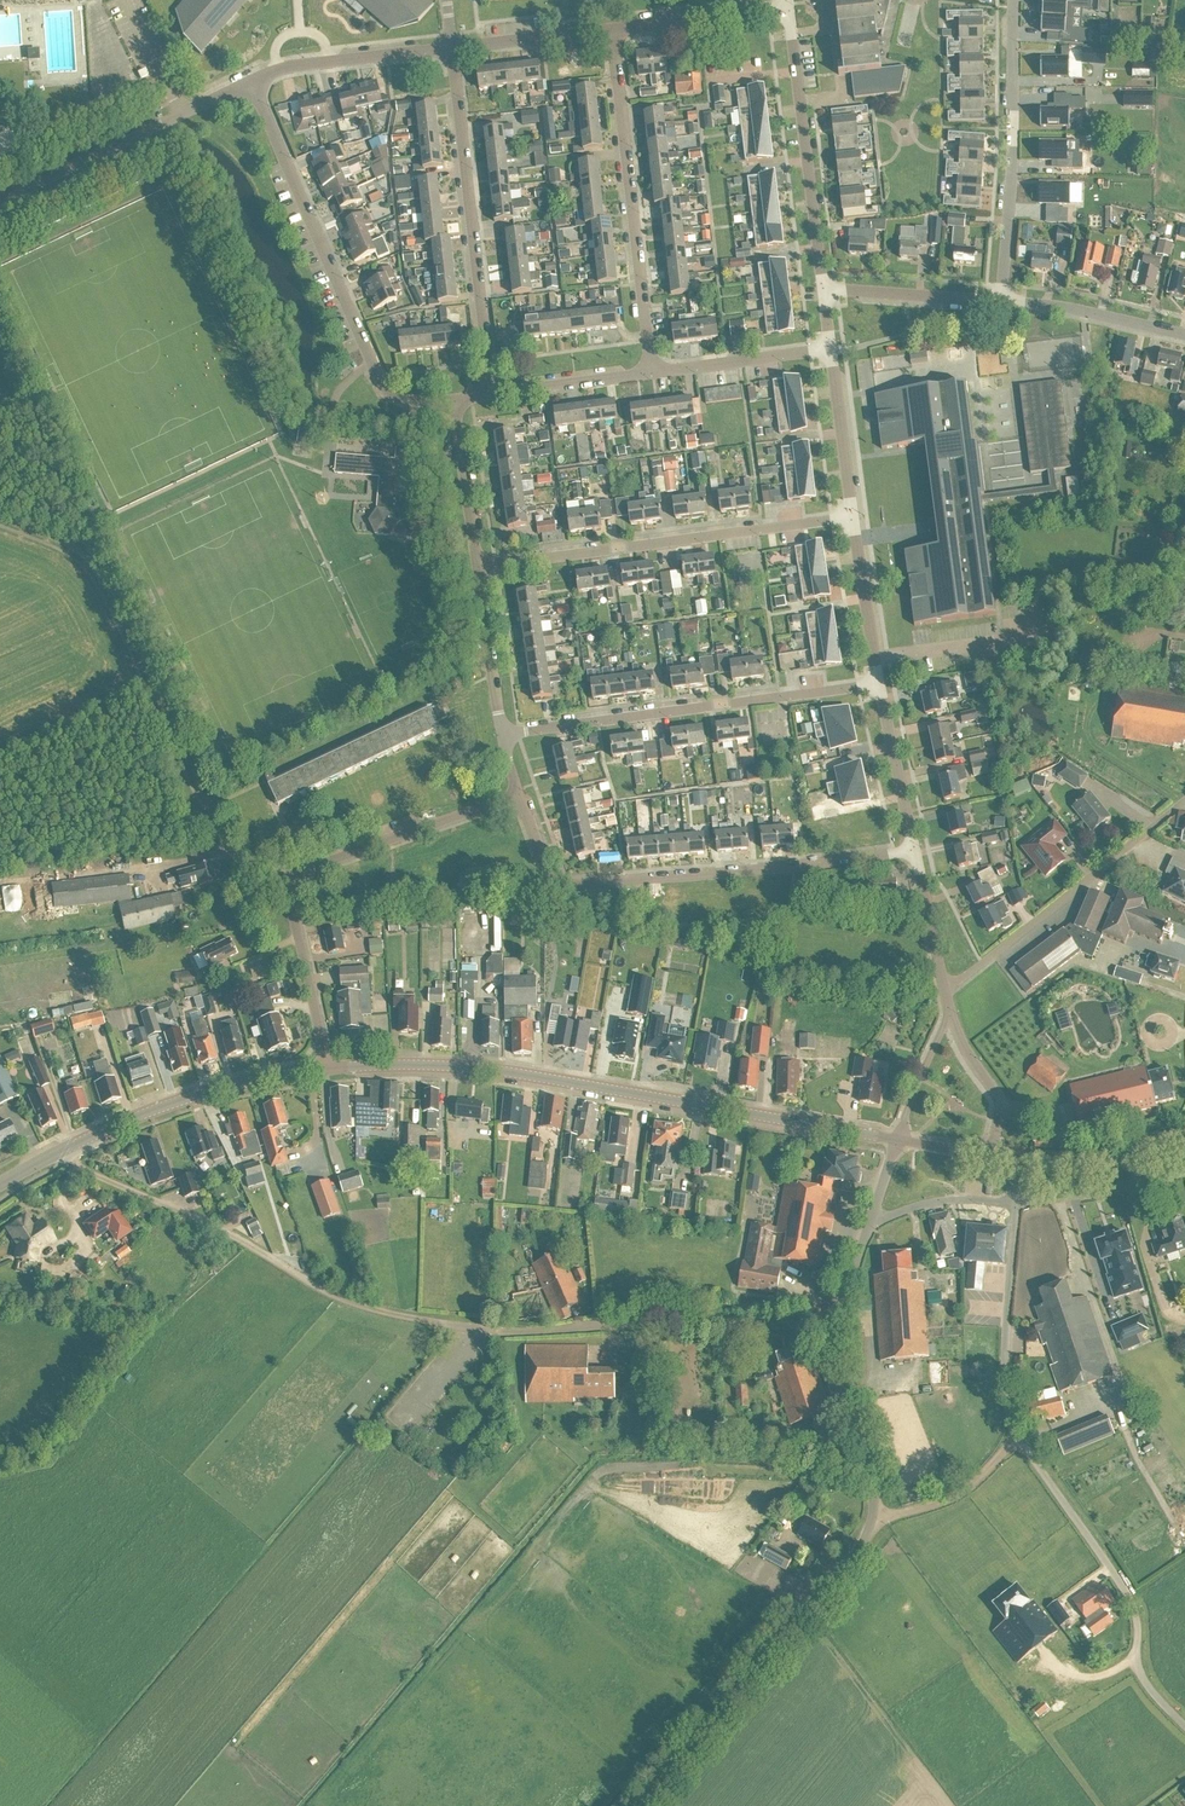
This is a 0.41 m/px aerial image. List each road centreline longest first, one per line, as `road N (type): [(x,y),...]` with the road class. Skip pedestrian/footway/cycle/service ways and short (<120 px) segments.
road 1 (residential): [(836,1326),(694,1322),(540,1333),(385,1317),(69,1161),(63,1151)]
road 2 (secondary): [(897,1141),(510,1073),(325,1070)]
road 3 (unclassified): [(647,1805),(869,1532),(872,1489),(830,1368),(836,1326)]
road 4 (residential): [(914,852),(561,888),(546,871),(518,795)]
road 5 (residential): [(451,396),(398,400),(382,392),(251,82)]
road 6 (residential): [(503,735),(877,684)]
road 7 (track): [(209,809),(91,563),(57,538),(0,518)]
road 8 (residential): [(479,568),(850,518)]
road 9 (residential): [(654,374),(613,29)]
road 10 (residential): [(488,392),(452,48)]
road 11 (residential): [(1020,1442),(1120,1583),(1136,1626),(1136,1667),(1184,1727)]
road 12 (residential): [(946,991),(1184,802)]
road 13 (residential): [(1002,300),(1015,0)]
road 14 (unclassified): [(822,291),(789,7)]
road 15 (secondary): [(63,1151),(199,1096),(325,1070)]
road 16 (residential): [(518,795),(284,879)]
road 17 (residential): [(1020,1442),(1005,1383),(1015,1204)]
road 18 (unclassified): [(251,82),(294,67),(452,48)]
road 19 (unclassified): [(0,204),(181,115)]
road 20 (residential): [(325,1070),(284,879)]
road 21 (residential): [(1184,335),(1058,304),(1002,300)]
road 22 (residential): [(1002,300),(822,291)]
road 23 (unclassified): [(613,29),(789,7)]
road 24 (residential): [(654,374),(829,350)]
road 25 (residential): [(479,568),(451,396)]
road 26 (unclassified): [(914,852),(877,684)]
road 27 (residential): [(1015,1204),(1184,1174)]
road 28 (unclassified): [(850,518),(829,350)]
road 29 (secondary): [(1018,1162),(1085,1166),(1184,1141)]
road 30 (residential): [(503,735),(479,568)]
road 31 (unclassified): [(877,684),(850,518)]
road 32 (track): [(874,1513),(959,1494),(1020,1442)]
road 33 (residential): [(488,392),(654,374)]
road 34 (unclassified): [(452,48),(613,29)]
road 35 (residential): [(989,1156),(997,1096),(950,1013)]
road 36 (residential): [(871,1224),(945,1201),(1015,1204)]
road 37 (unclassified): [(946,991),(914,852)]
road 38 (residential): [(950,1013),(897,1141)]
road 39 (residential): [(181,115),(127,0)]

